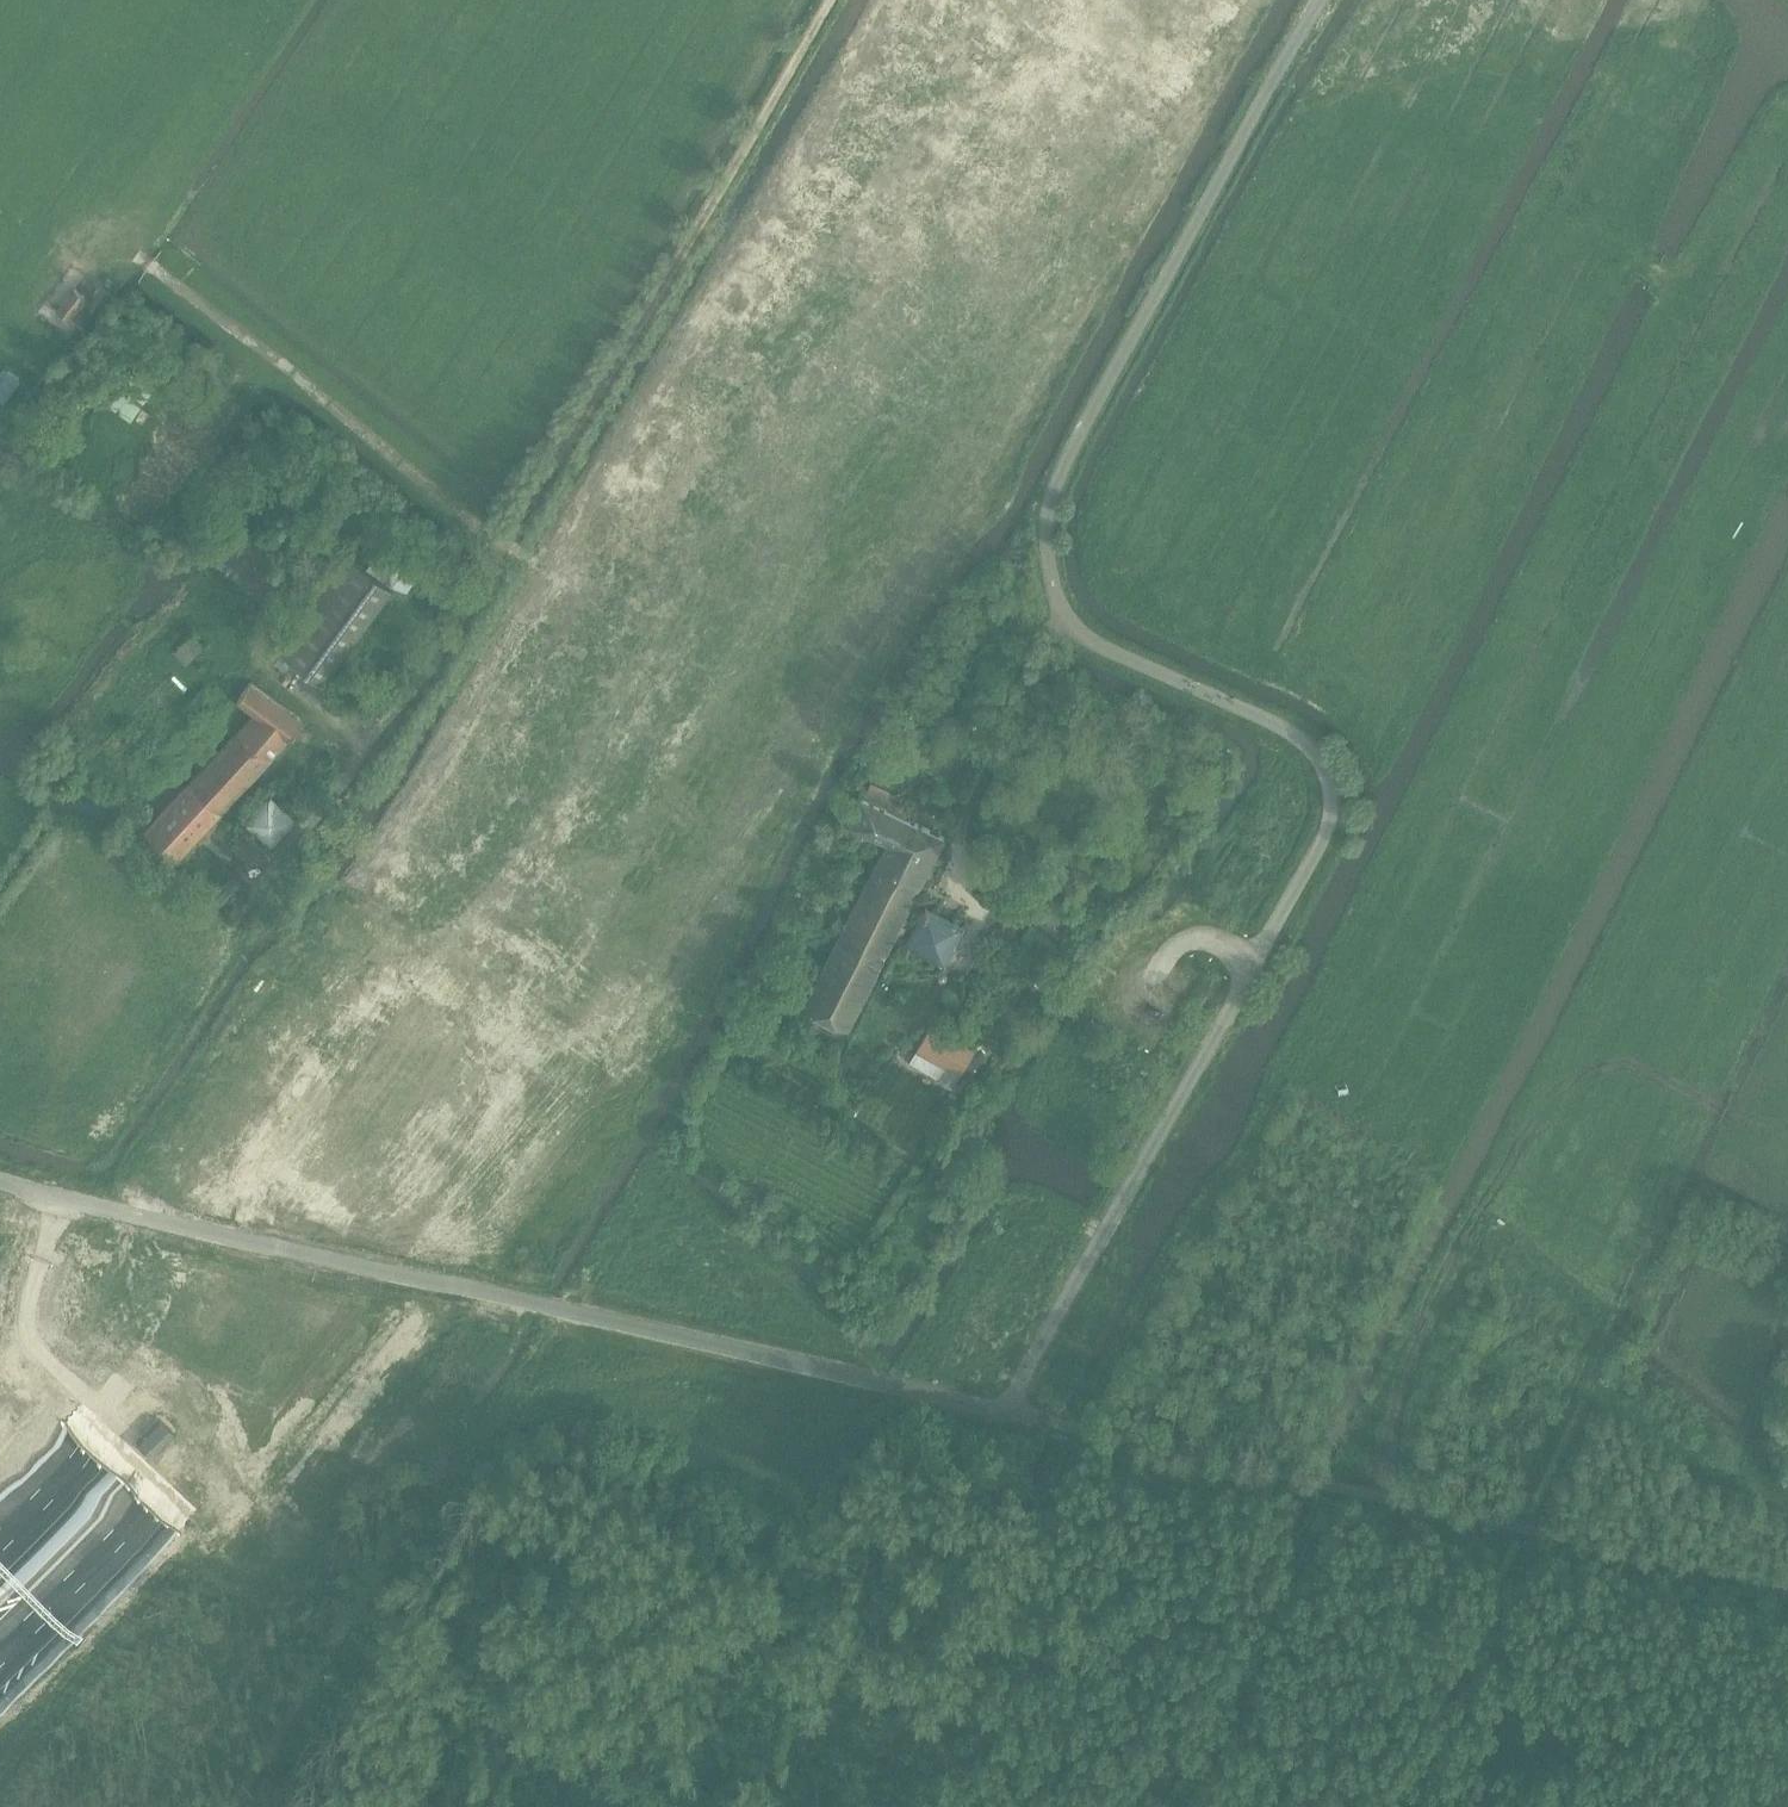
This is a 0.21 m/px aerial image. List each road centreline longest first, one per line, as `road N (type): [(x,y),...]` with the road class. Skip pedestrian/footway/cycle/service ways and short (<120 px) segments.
road 1 (motorway): [(0,1654),(154,1502),(381,1238),(547,1019),(1204,0)]
road 2 (motorway): [(1124,0),(496,972),(315,1216),(0,1531)]
road 3 (unclassified): [(1250,965),(1326,831),(1327,775),(1300,741),(1093,644),(1063,618),(1048,527),(1052,489),(1073,447),(1320,0)]
road 4 (track): [(1063,618),(961,838),(963,860),(1029,900)]
road 5 (track): [(58,1195),(25,1323),(42,1358),(104,1406)]

